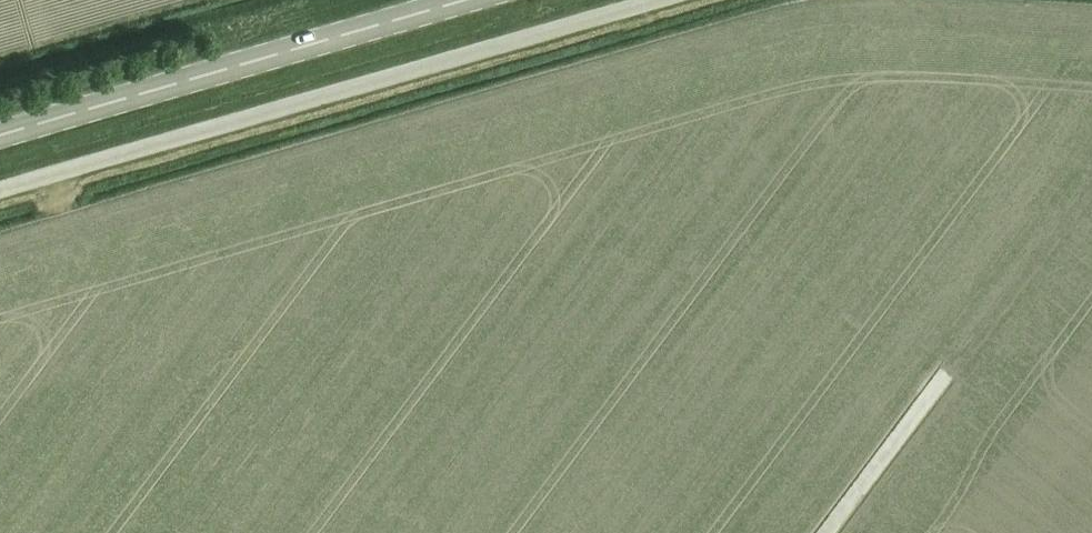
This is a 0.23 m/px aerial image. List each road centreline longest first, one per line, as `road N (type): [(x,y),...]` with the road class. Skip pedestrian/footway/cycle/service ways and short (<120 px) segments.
road 1 (unclassified): [(0,190),(656,0)]
road 2 (tertiary): [(0,134),(466,0)]
road 3 (unclassified): [(825,532),(932,390)]

